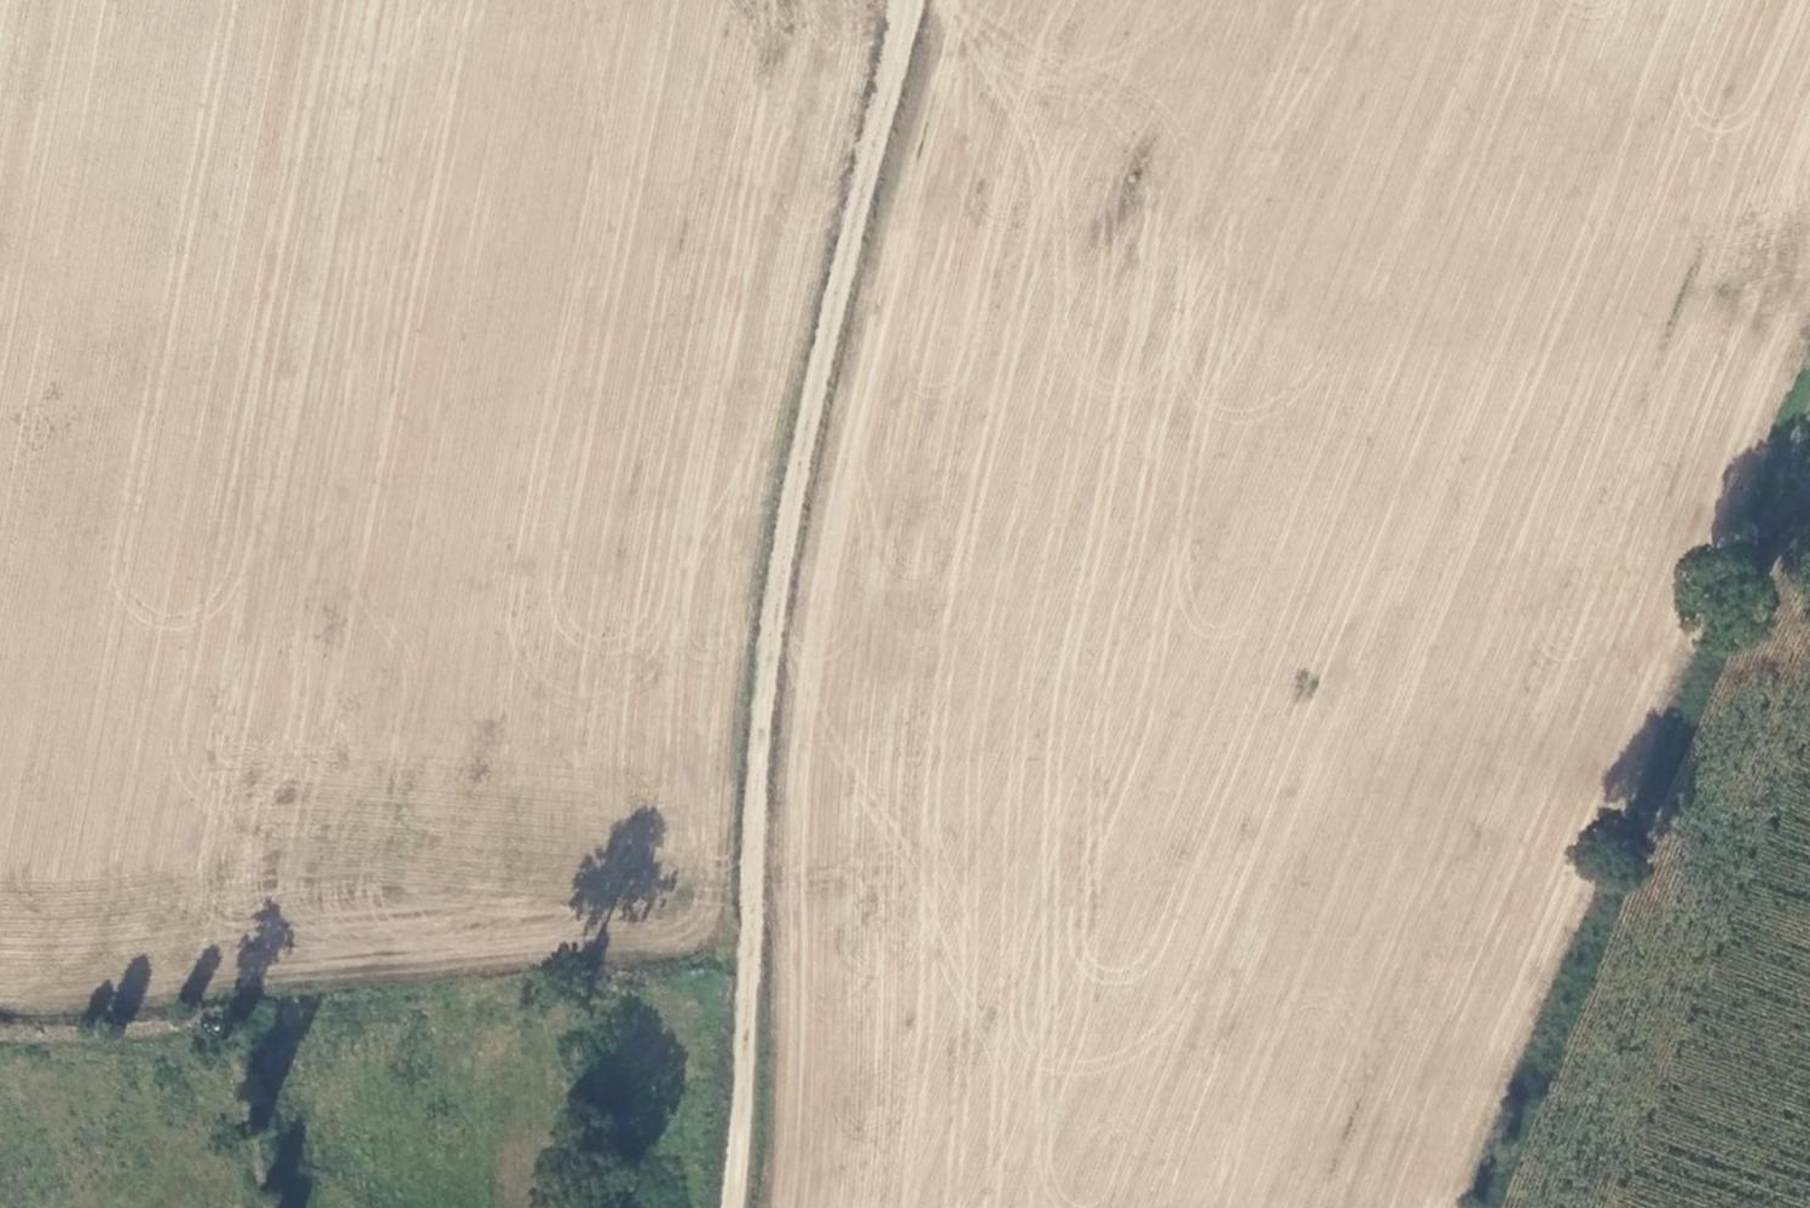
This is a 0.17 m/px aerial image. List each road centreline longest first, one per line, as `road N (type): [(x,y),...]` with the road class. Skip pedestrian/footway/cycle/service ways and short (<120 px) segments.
road 1 (track): [(912,0),(828,308),(775,574),(750,1033),(727,1207)]

